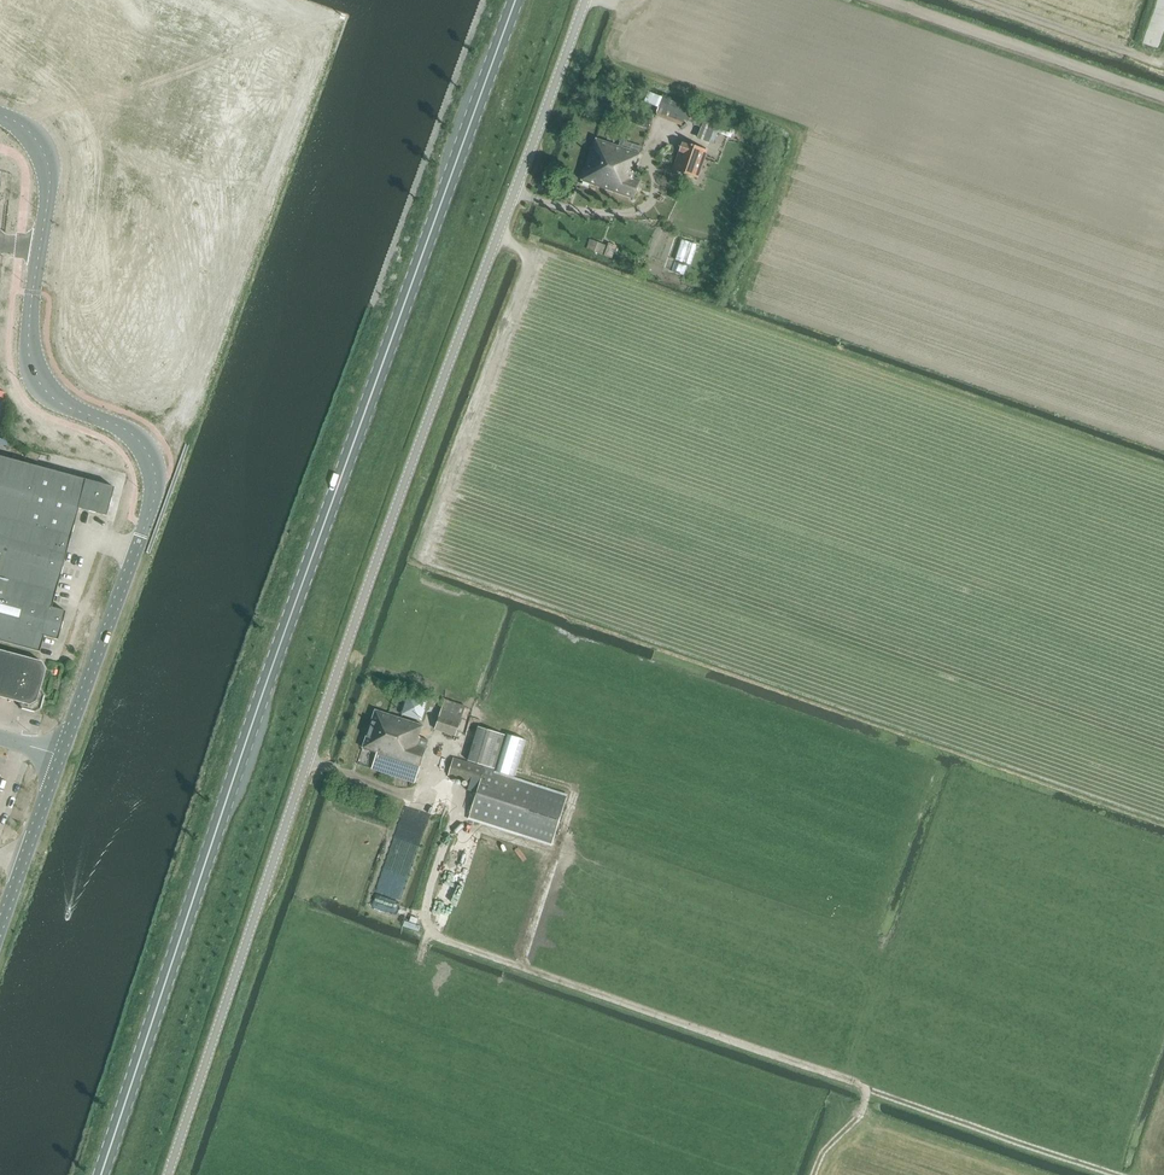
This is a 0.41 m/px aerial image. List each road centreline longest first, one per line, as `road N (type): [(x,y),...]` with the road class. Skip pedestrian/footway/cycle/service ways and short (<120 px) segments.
road 1 (unclassified): [(169,1174),(338,673),(585,0)]
road 2 (primary): [(103,1174),(280,648),(517,0)]
road 3 (tertiary): [(59,758),(155,479),(134,437),(50,397),(31,365),(47,167),(31,135),(0,117)]
road 4 (track): [(868,1091),(429,934),(432,873),(461,795),(430,784),(410,796)]
road 5 (track): [(877,0),(1163,99)]
road 6 (track): [(1113,1174),(868,1091)]
road 7 (tertiary): [(0,933),(59,758)]

